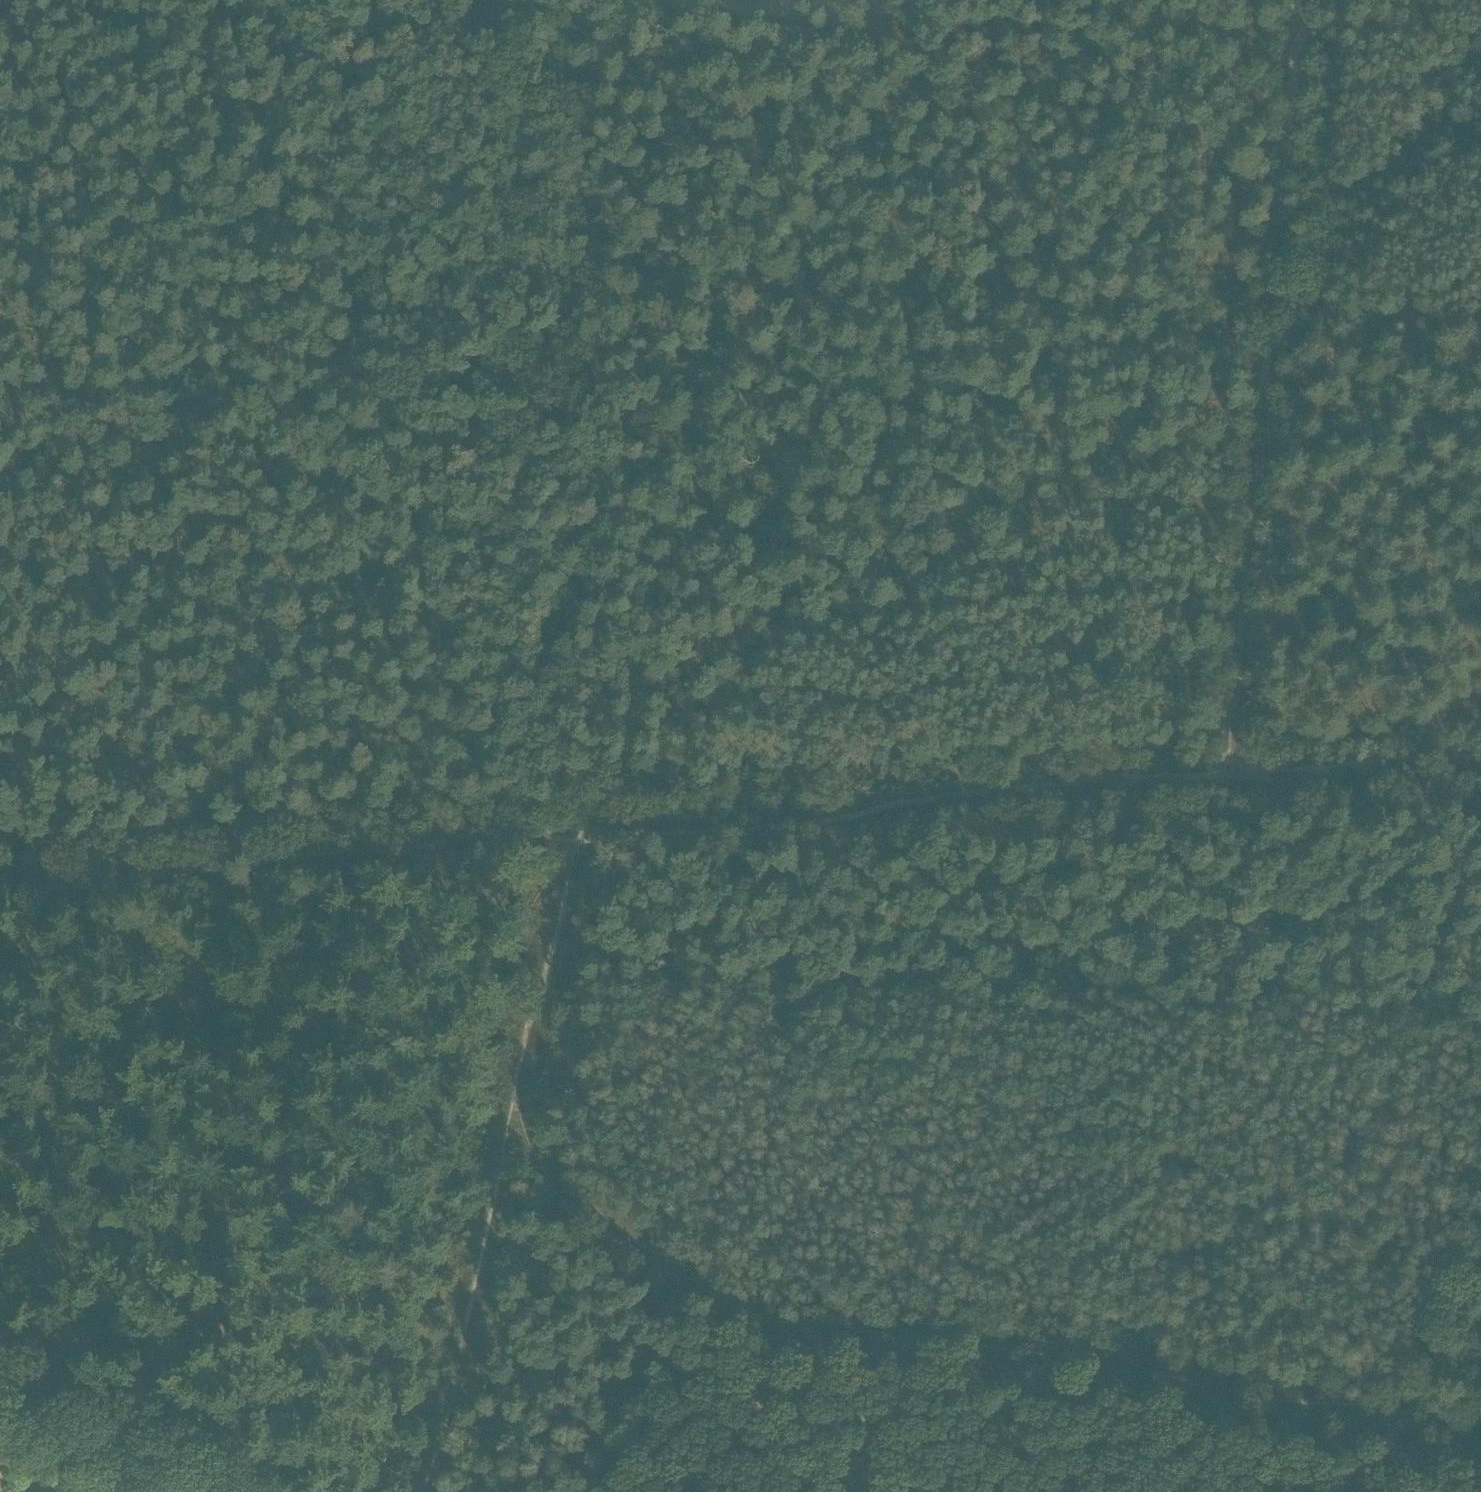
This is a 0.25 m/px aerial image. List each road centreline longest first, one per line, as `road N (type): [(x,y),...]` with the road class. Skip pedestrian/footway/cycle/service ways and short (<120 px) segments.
road 1 (track): [(498,1115),(766,1307),(958,1321),(1480,1425)]
road 2 (track): [(1227,768),(568,818)]
road 3 (track): [(495,823),(0,857)]
road 4 (track): [(498,1115),(414,1491)]
road 5 (track): [(568,818),(498,1115)]
road 6 (track): [(171,1491),(0,1407)]

